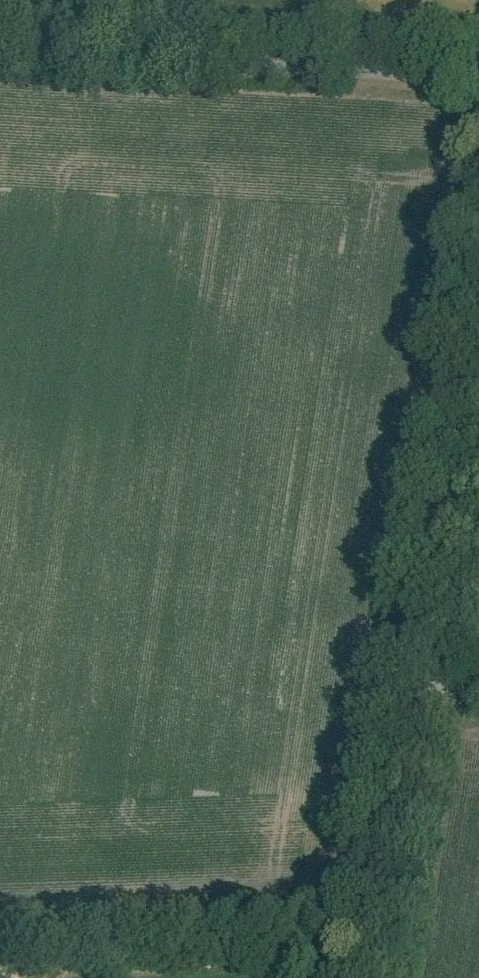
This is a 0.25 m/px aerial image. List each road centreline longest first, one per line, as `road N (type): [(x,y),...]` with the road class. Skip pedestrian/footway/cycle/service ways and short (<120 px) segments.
road 1 (unclassified): [(0,60),(478,80)]
road 2 (unclassified): [(426,698),(478,336)]
road 3 (unclassified): [(379,977),(426,698)]

